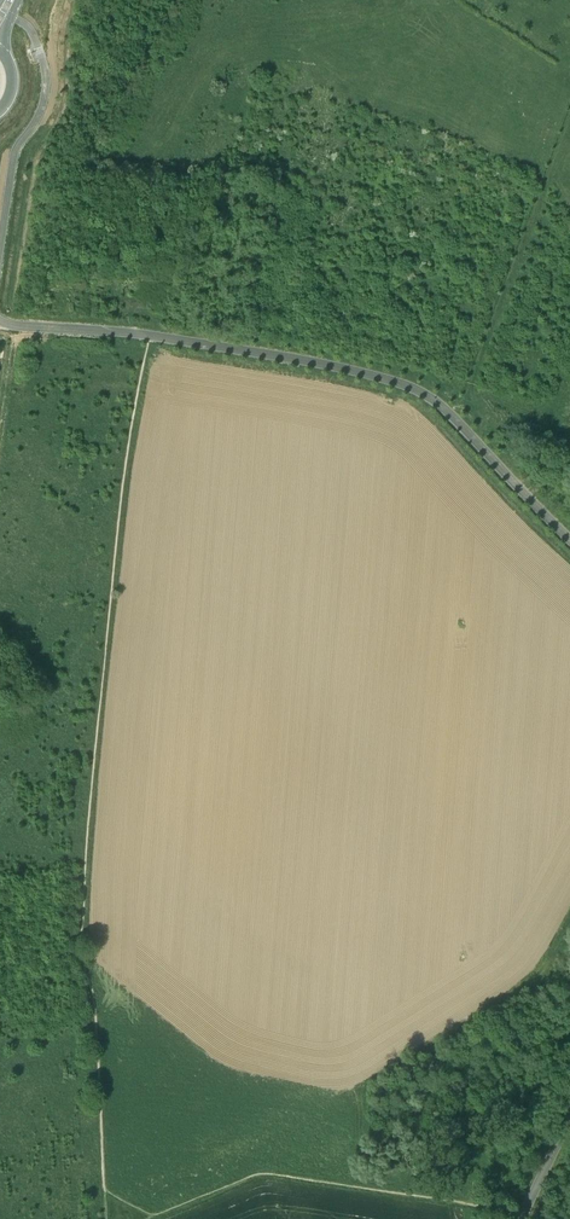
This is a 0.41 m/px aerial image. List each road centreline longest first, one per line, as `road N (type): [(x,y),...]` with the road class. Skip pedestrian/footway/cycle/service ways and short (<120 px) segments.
road 1 (track): [(475,441),(484,422),(475,369),(569,123)]

